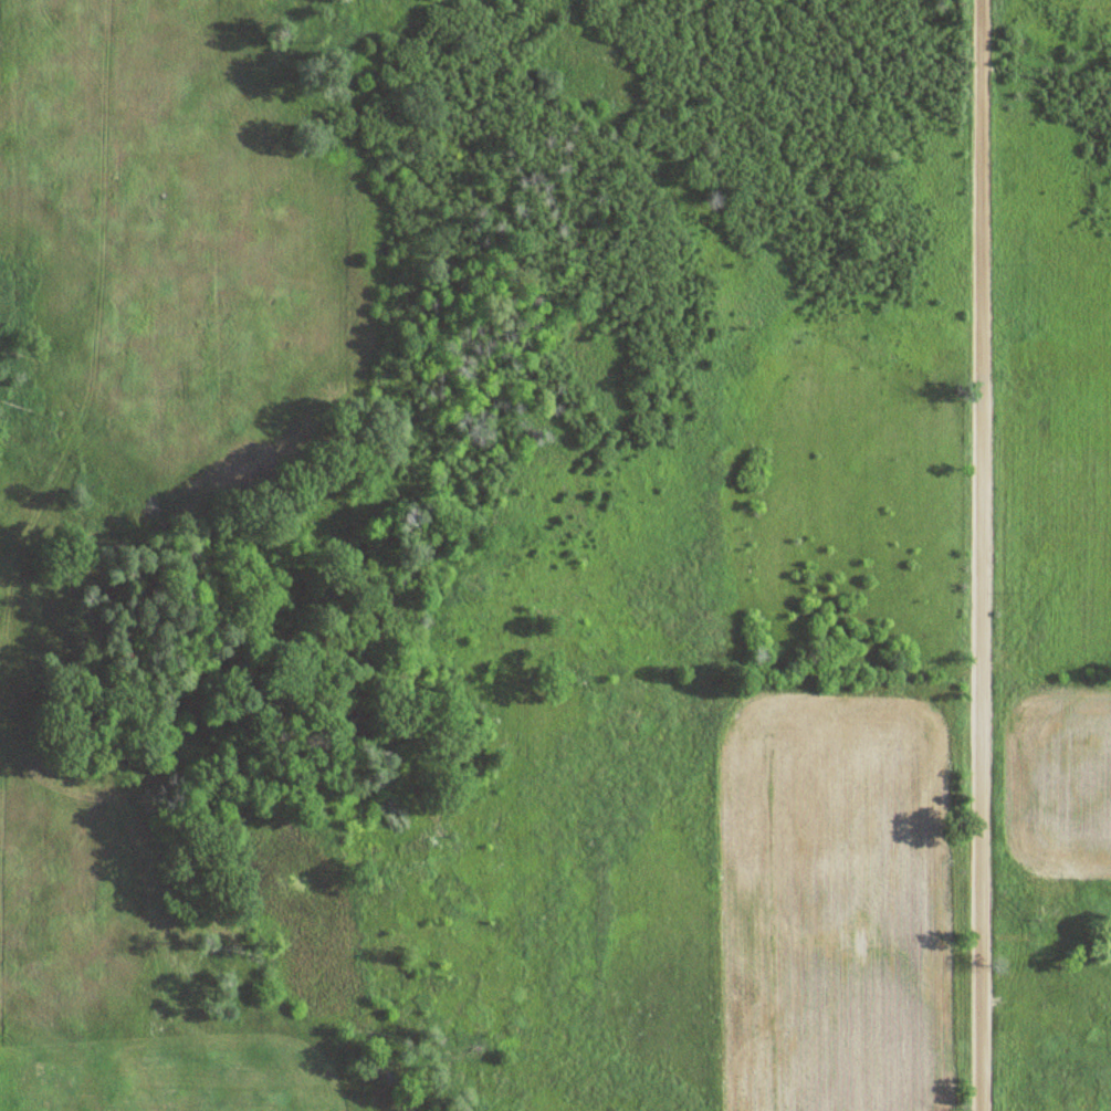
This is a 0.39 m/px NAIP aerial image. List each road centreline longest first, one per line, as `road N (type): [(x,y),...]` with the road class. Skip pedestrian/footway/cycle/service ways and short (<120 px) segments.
road 1 (residential): [(1000,1110),(1006,0)]

